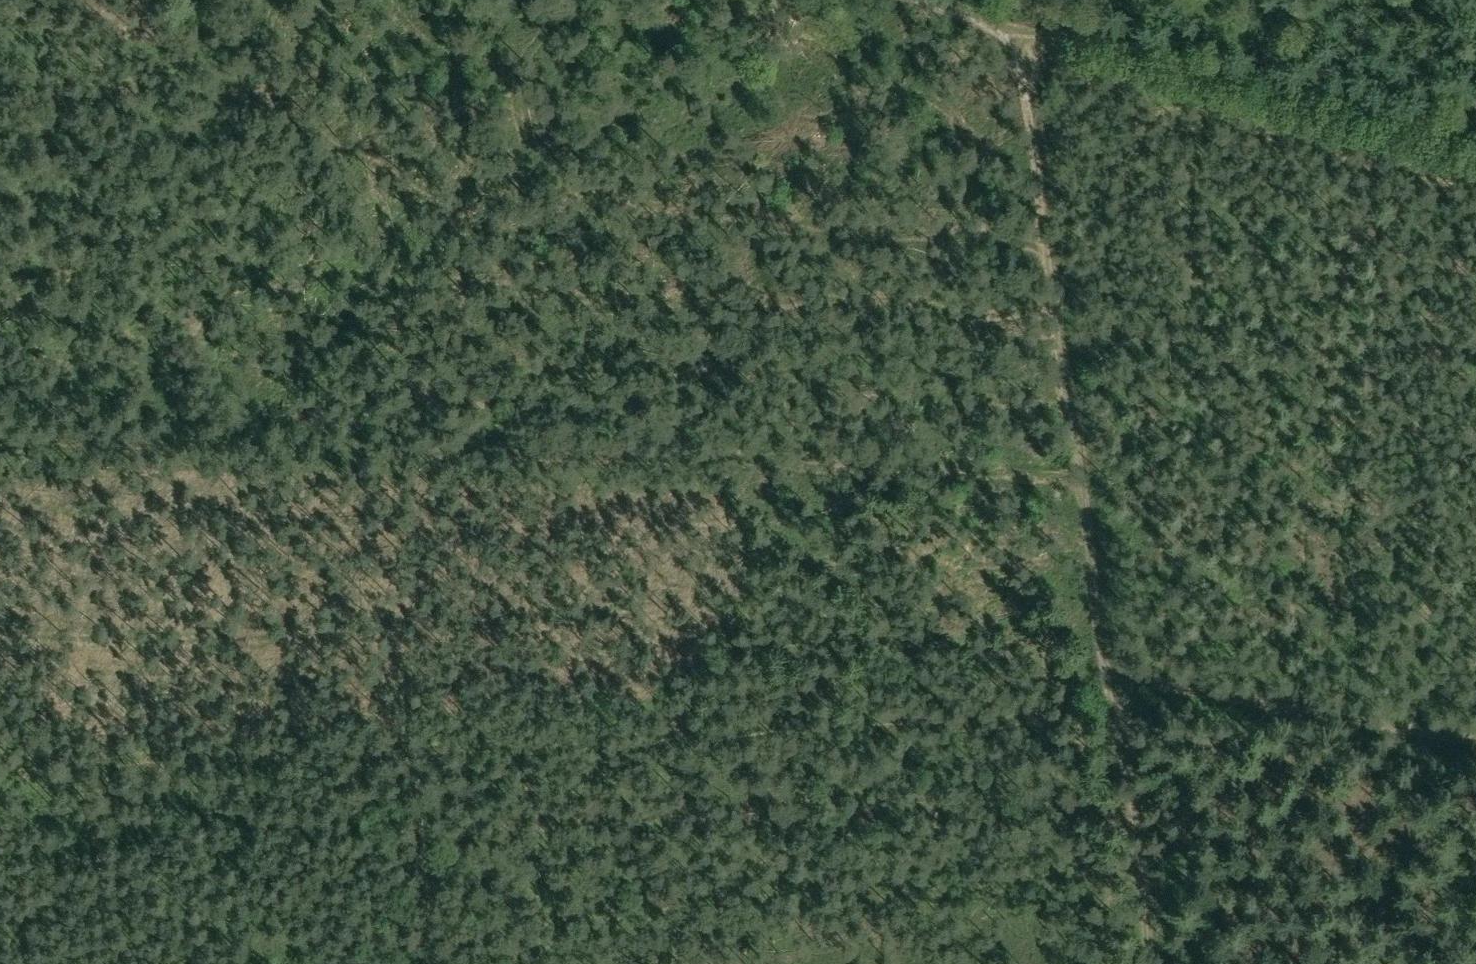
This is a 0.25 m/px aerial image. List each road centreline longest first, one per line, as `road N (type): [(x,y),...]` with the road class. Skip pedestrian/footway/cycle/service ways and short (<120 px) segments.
road 1 (track): [(1021,28),(1150,963)]
road 2 (track): [(913,0),(1475,148)]

